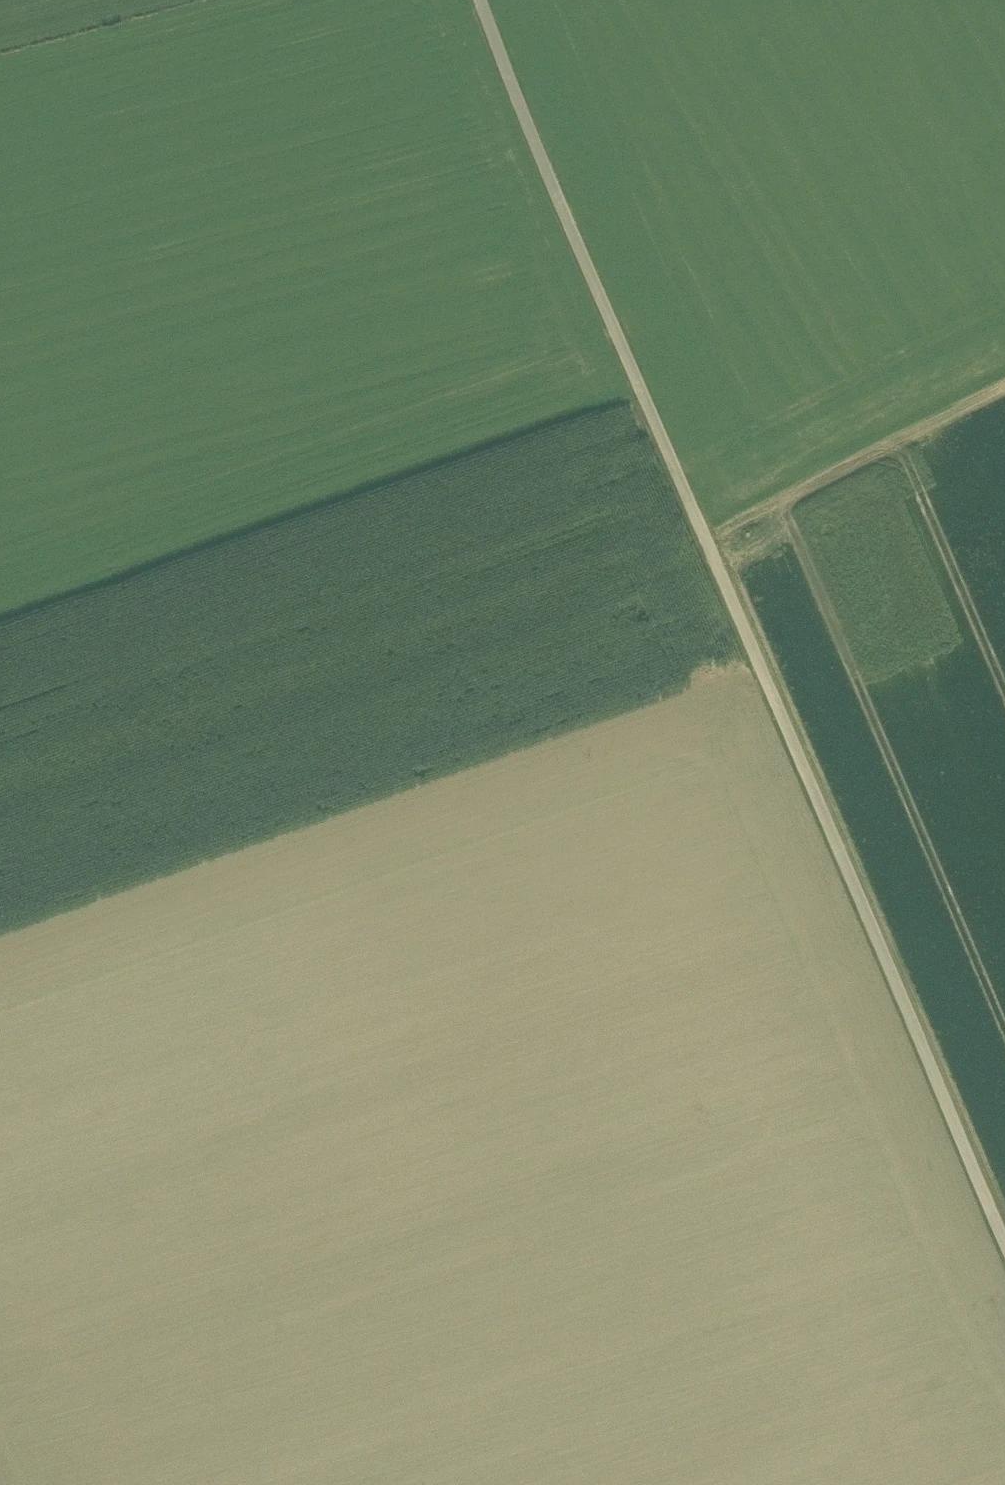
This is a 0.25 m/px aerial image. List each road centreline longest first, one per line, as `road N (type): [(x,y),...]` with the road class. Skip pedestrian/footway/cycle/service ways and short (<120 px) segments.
road 1 (unclassified): [(481,0),(697,530),(1004,1233)]

